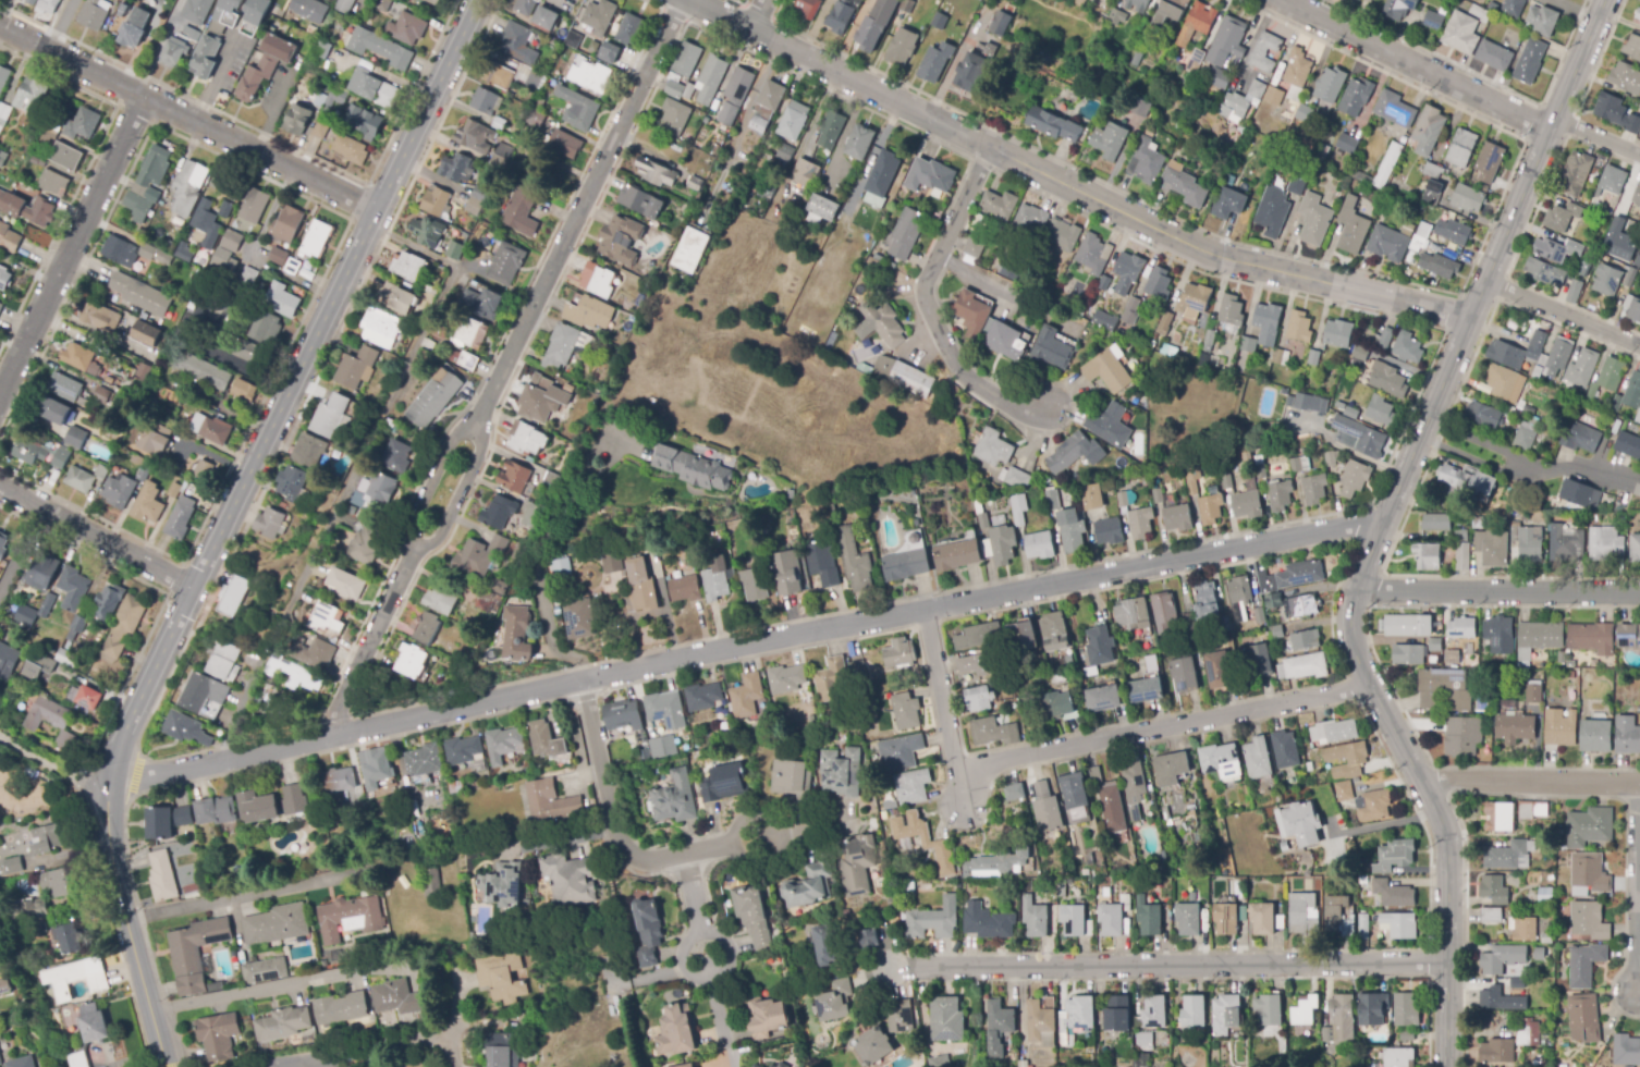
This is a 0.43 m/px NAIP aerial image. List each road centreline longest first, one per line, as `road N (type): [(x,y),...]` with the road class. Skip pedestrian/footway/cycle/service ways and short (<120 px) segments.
road 1 (residential): [(107,781),(1390,518)]
road 2 (tertiary): [(477,0),(124,728),(107,781),(112,864),(165,1066)]
road 3 (tertiary): [(1604,0),(1483,280),(1351,620),(1373,687),(1439,812),(1447,846),(1446,1066)]
road 4 (residential): [(688,0),(1207,257),(1469,315)]
road 5 (residential): [(368,223),(452,269),(222,746),(224,760)]
road 6 (residential): [(915,970),(1447,964)]
road 7 (residential): [(682,0),(478,421)]
road 8 (residential): [(957,773),(1373,687)]
road 9 (residential): [(0,27),(375,210)]
road 10 (residential): [(989,148),(923,285),(925,304),(958,371),(1014,410),(1055,413)]
road 11 (residential): [(145,98),(0,391)]
road 12 (residential): [(584,682),(614,829),(628,853),(653,859),(762,837)]
road 13 (residential): [(1280,0),(1529,122),(1552,125)]
road 14 (residential): [(1358,591),(1639,593)]
road 15 (residential): [(149,1010),(409,956)]
road 16 (residential): [(0,485),(192,588)]
road 17 (residential): [(1422,782),(1639,783)]
road 18 (residential): [(259,1066),(430,1037),(449,1045),(458,1066)]
road 19 (residential): [(731,1057),(685,853)]
road 20 (residential): [(923,611),(966,815)]
road 21 (residential): [(1637,783),(1637,991)]
road 22 (residential): [(1434,421),(1629,490)]
road 23 (residential): [(405,568),(326,738)]
road 24 (residential): [(478,421),(451,437),(412,520),(405,568)]
road 25 (residential): [(405,568),(437,541),(478,452),(478,421)]
road 26 (residential): [(1483,280),(1639,346)]

